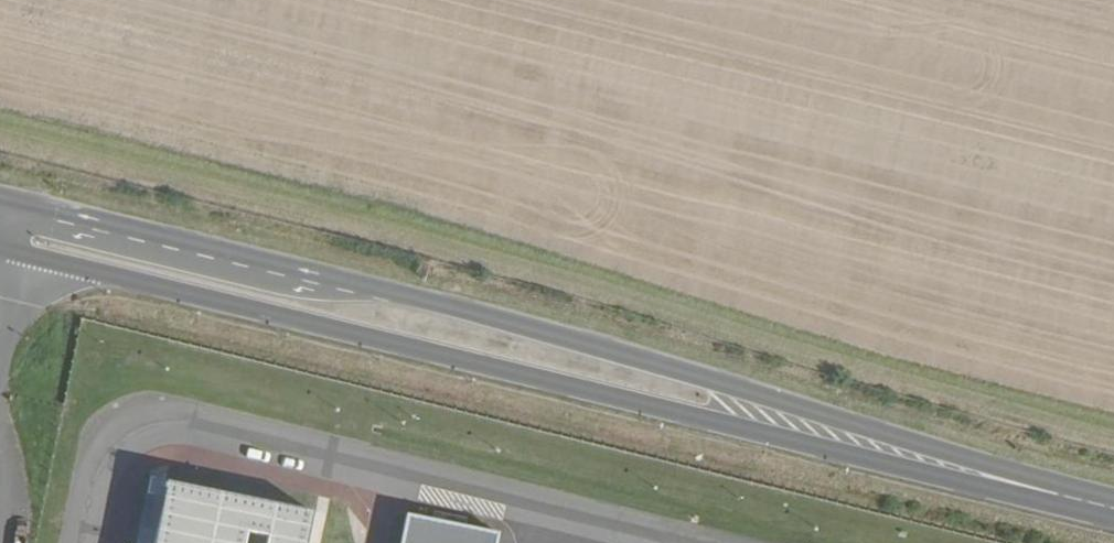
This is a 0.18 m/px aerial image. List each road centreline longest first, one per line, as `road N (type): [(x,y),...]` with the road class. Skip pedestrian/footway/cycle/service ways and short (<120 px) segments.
road 1 (primary): [(1057,496),(720,375),(0,197)]
road 2 (primary): [(0,249),(873,461),(1057,496)]

